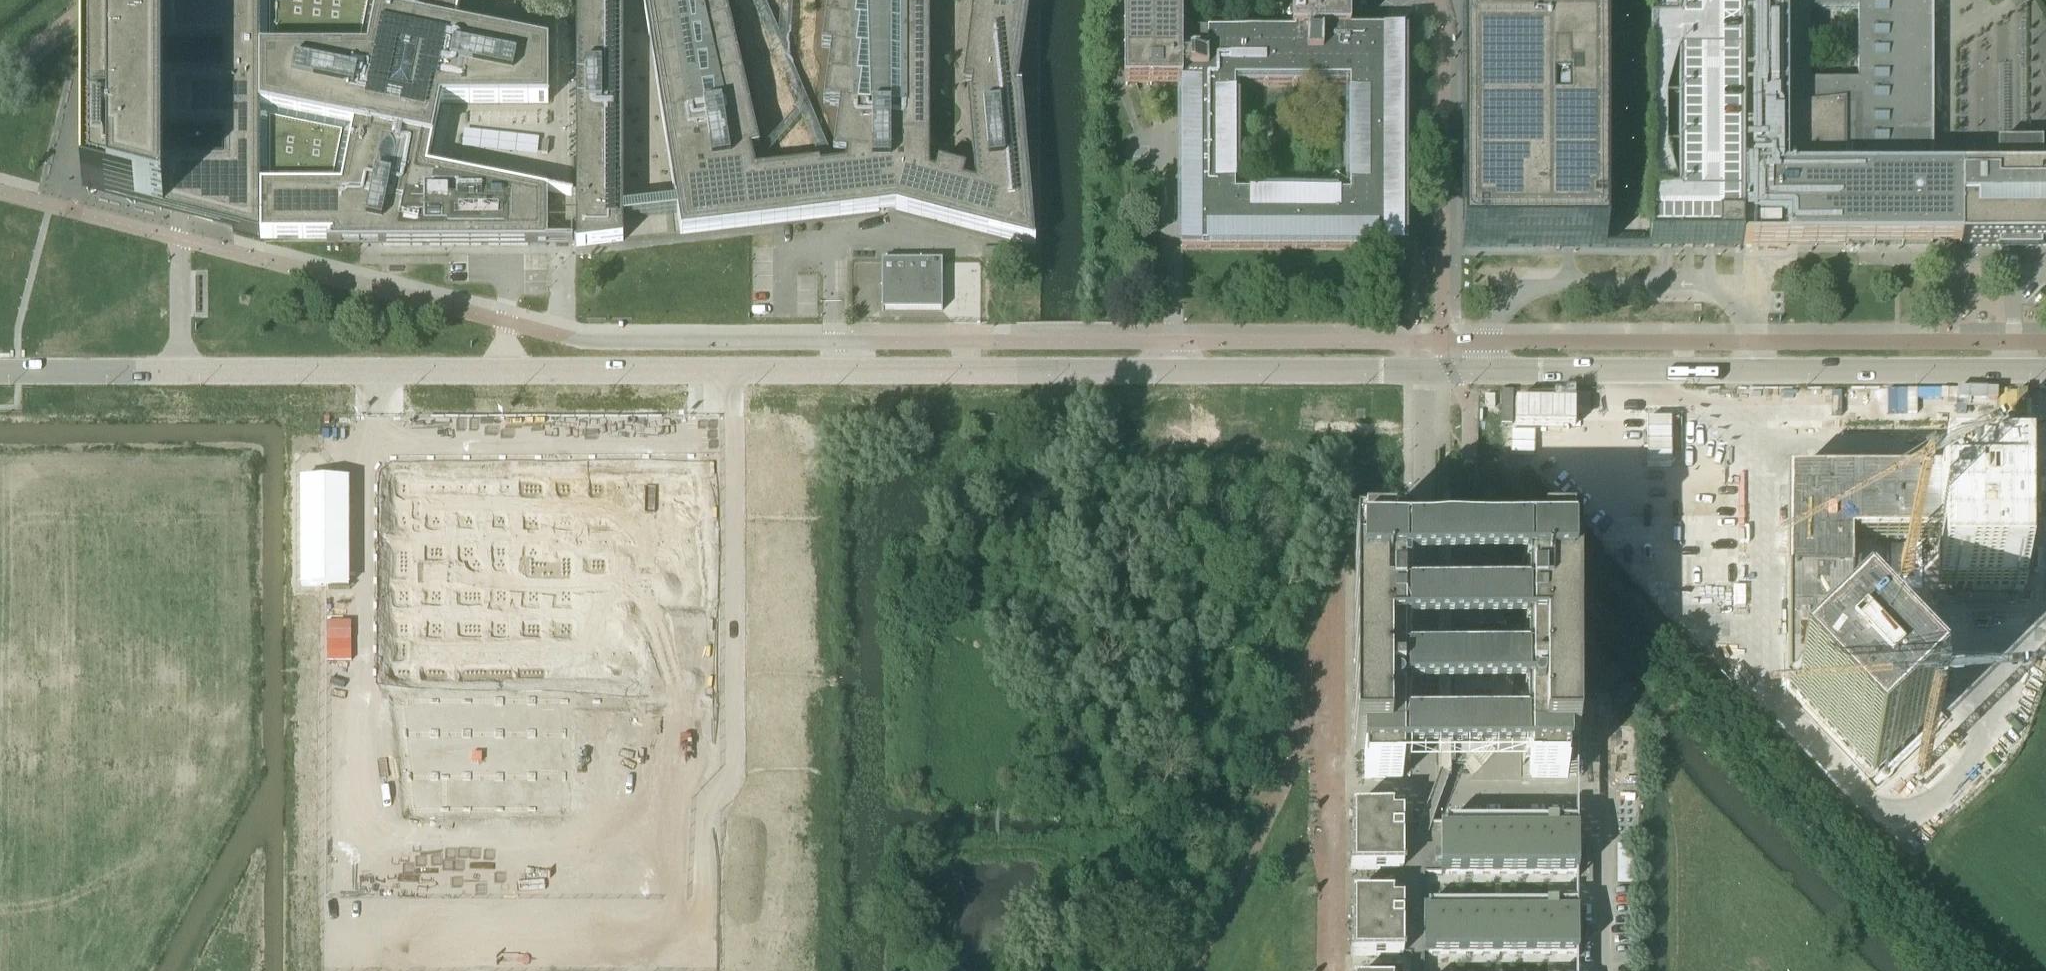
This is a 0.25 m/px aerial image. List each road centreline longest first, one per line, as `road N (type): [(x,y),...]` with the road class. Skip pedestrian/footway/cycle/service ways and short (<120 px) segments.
road 1 (unclassified): [(0,371),(2045,371)]
road 2 (residential): [(1425,970),(1580,970)]
road 3 (residential): [(1427,890),(1580,891)]

